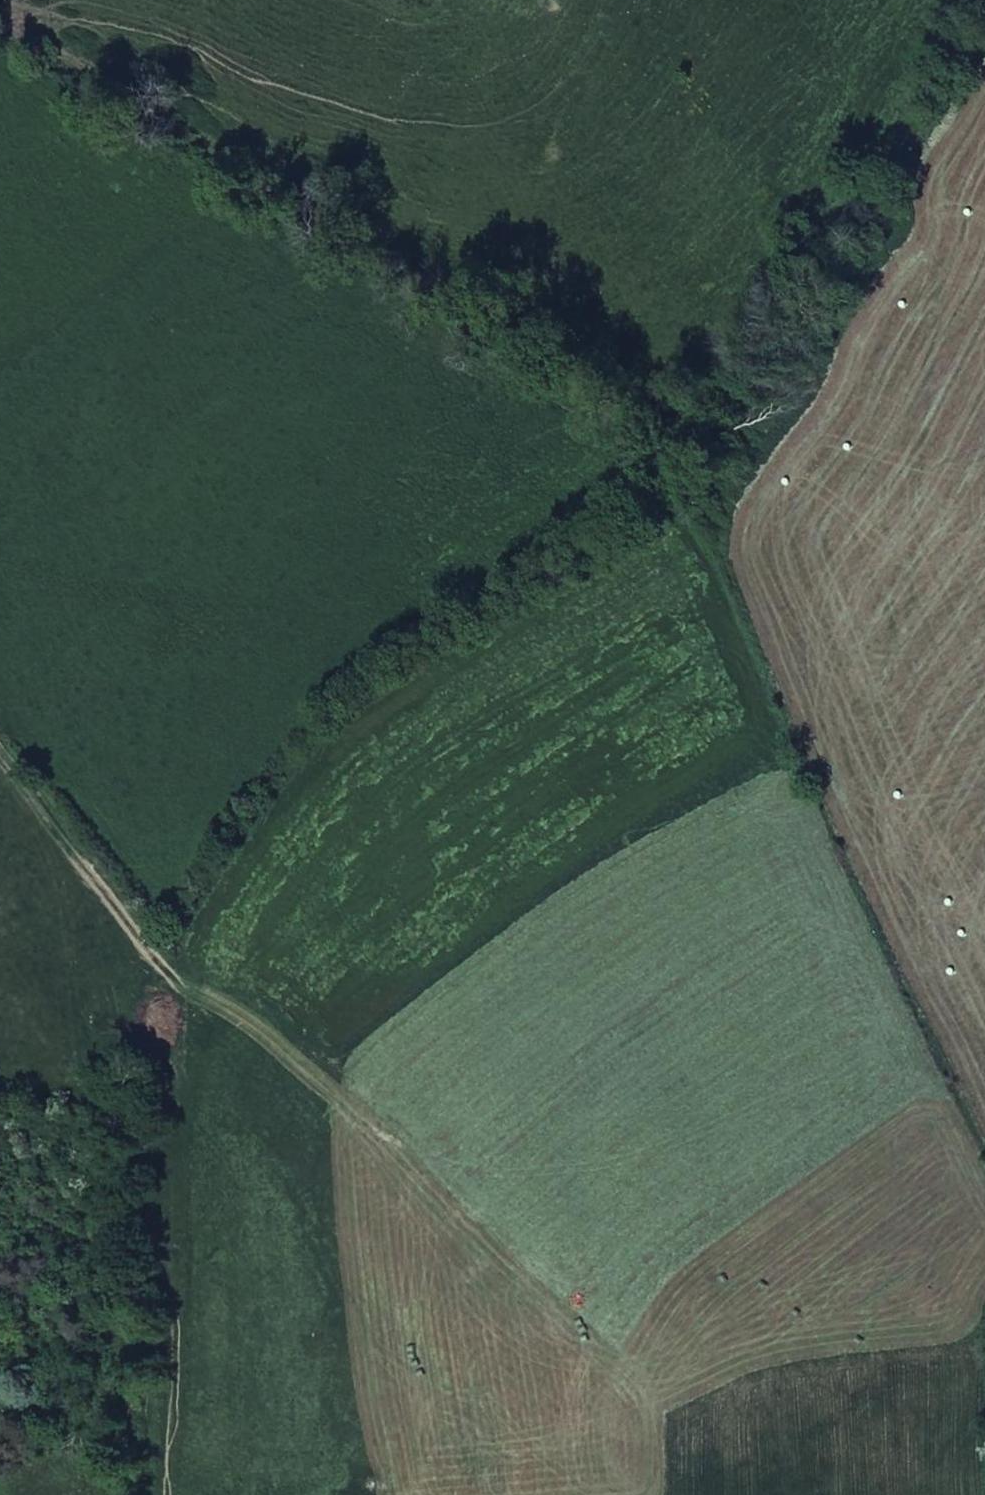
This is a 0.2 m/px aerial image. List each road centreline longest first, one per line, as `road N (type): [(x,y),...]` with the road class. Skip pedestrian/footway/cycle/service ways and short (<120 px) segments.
road 1 (track): [(178,951),(151,1061),(137,1494)]

